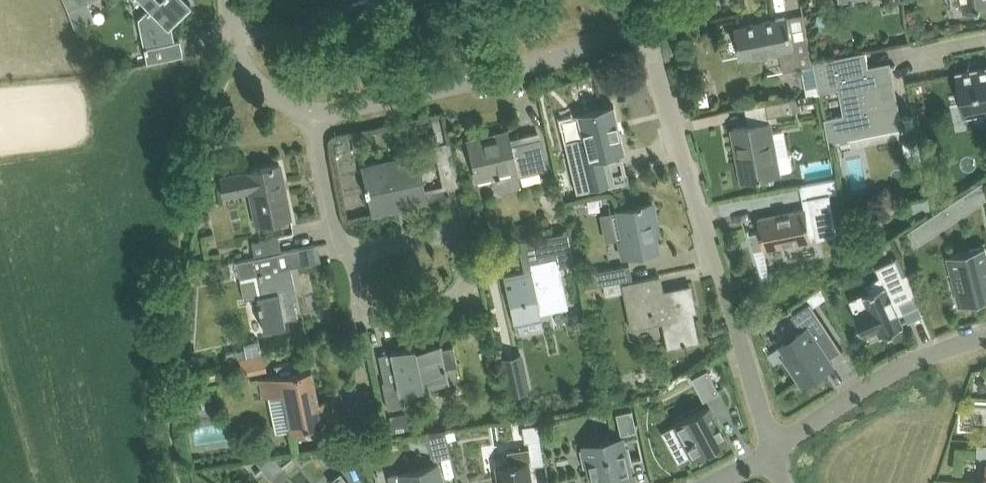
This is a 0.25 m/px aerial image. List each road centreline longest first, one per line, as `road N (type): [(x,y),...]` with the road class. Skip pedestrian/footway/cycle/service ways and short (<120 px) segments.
road 1 (residential): [(776,449),(640,27)]
road 2 (residential): [(312,107),(349,109),(511,70),(640,27)]
road 3 (residential): [(354,264),(397,240),(454,227),(466,277),(437,306),(412,311),(362,298)]
road 4 (residential): [(776,449),(909,362),(985,337)]
road 5 (residential): [(354,264),(340,238),(312,107)]
road 6 (residential): [(312,107),(272,97),(248,74),(230,0)]

